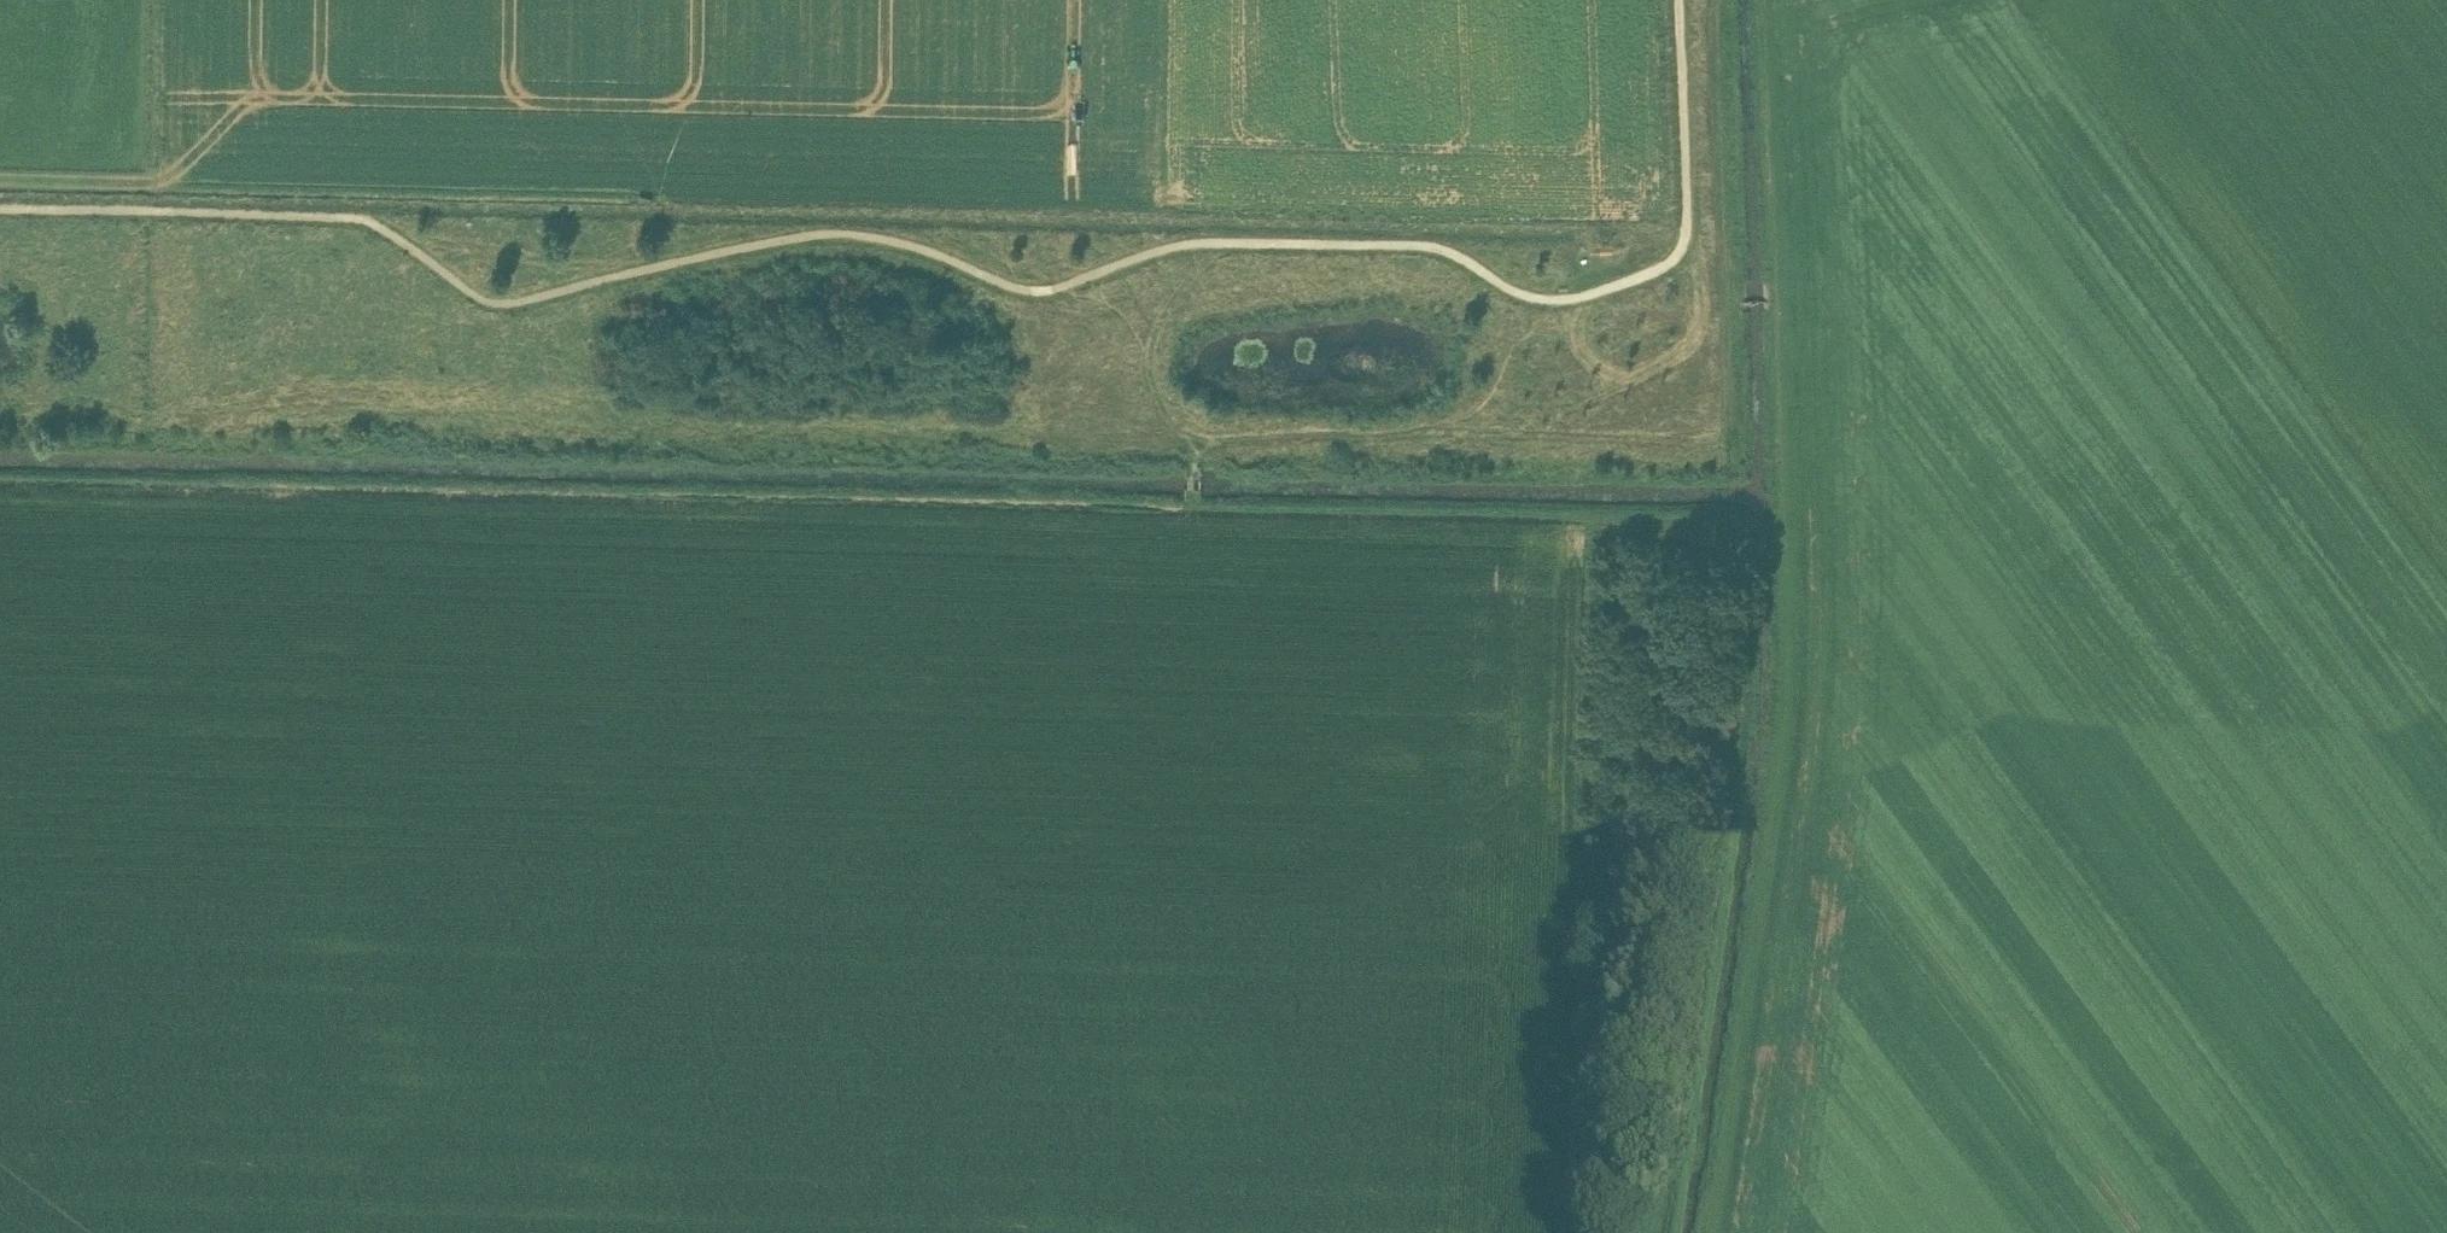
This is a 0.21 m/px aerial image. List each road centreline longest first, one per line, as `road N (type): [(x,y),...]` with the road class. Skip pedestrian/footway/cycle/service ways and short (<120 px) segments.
road 1 (track): [(1738,523),(1735,734),(1665,1232)]

